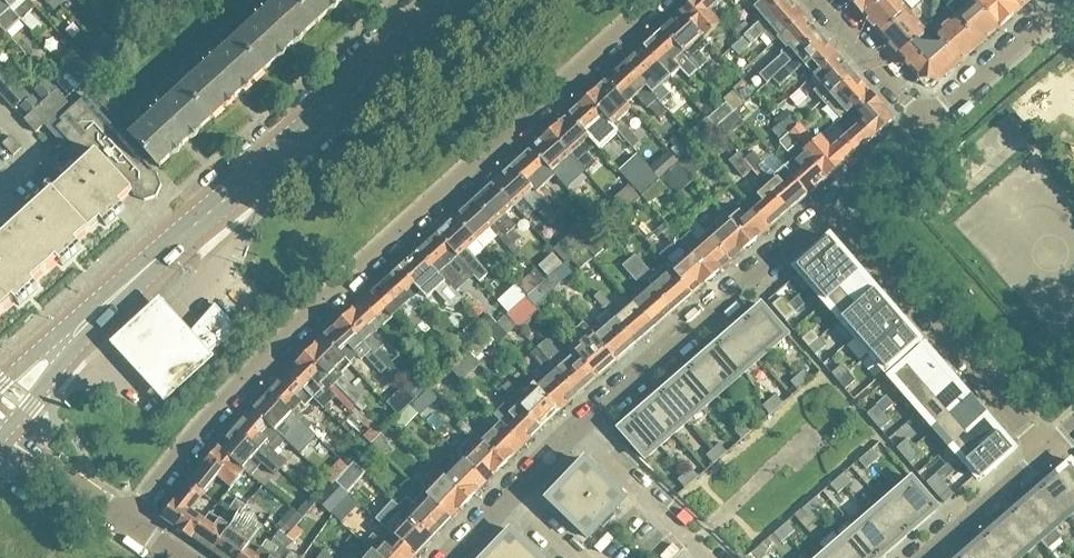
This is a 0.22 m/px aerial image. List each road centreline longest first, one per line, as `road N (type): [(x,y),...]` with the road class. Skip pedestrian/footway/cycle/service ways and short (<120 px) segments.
road 1 (residential): [(122,523),(301,322),(659,0)]
road 2 (secondary): [(0,405),(447,0)]
road 3 (residential): [(452,557),(574,426),(832,204)]
road 4 (residential): [(1048,450),(832,204)]
road 5 (residential): [(929,120),(1068,0)]
road 6 (residential): [(927,557),(1048,450)]
road 7 (residential): [(929,120),(822,0)]
road 8 (residential): [(122,523),(0,434)]
road 9 (residential): [(832,204),(929,120)]

